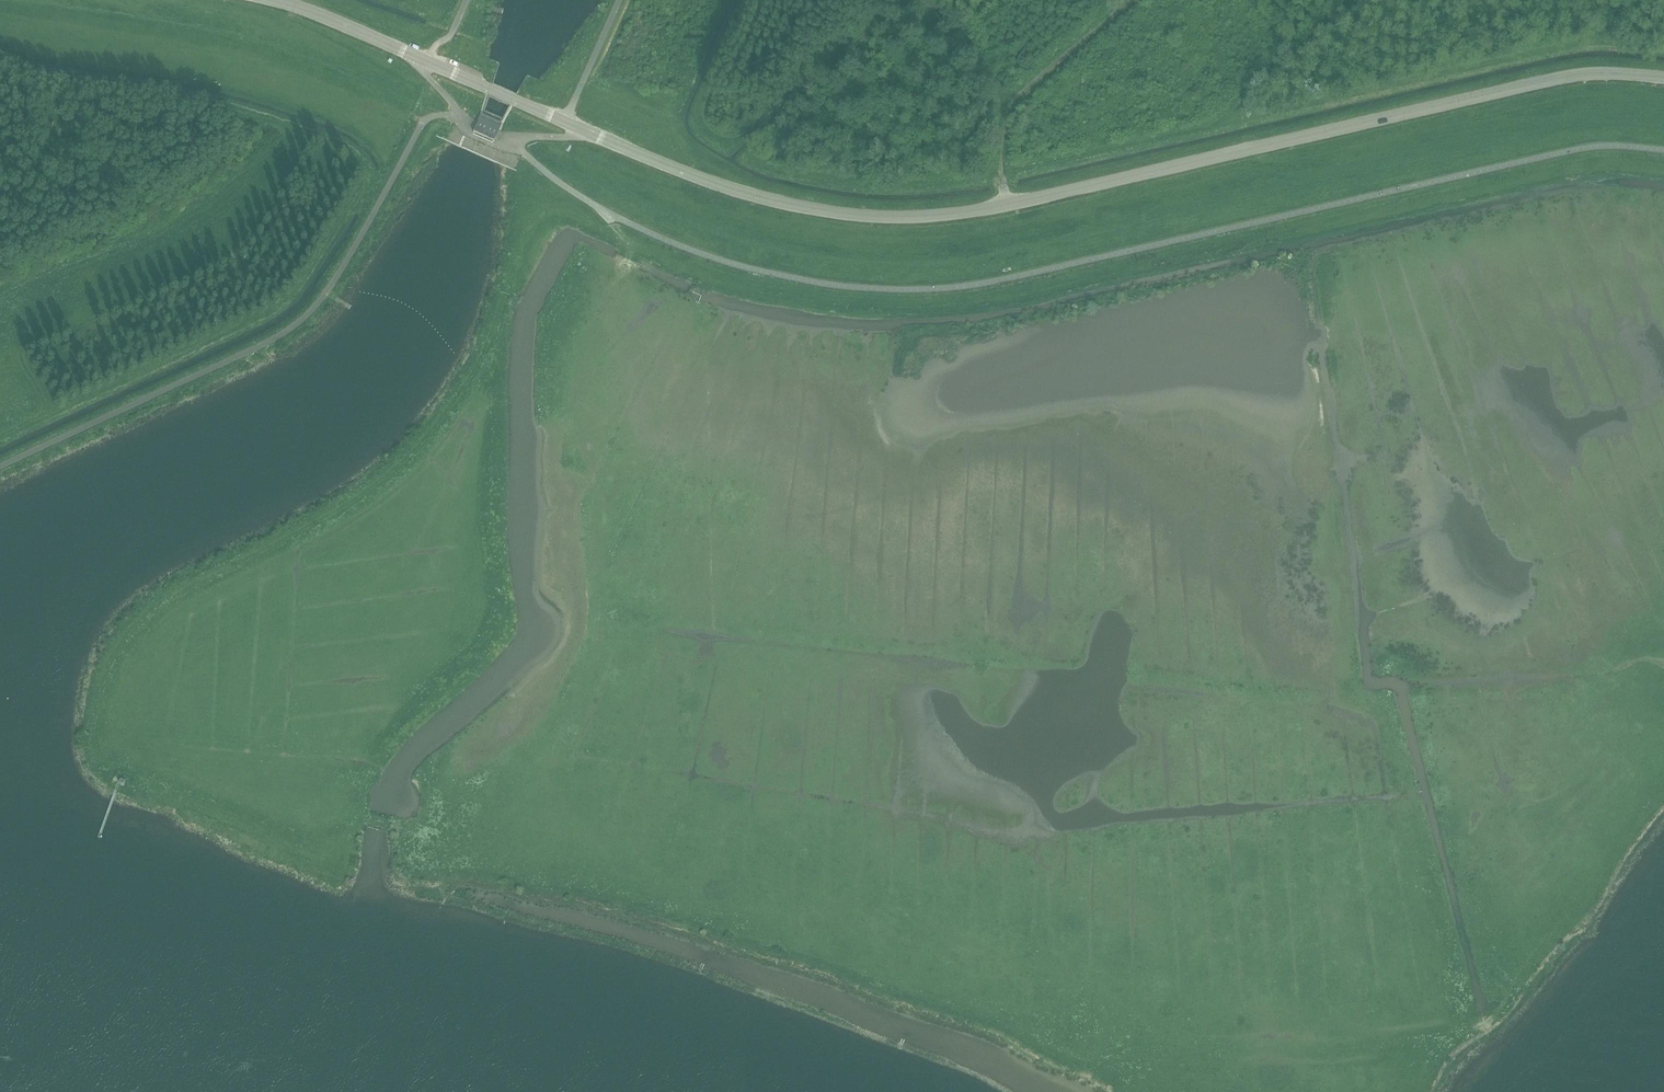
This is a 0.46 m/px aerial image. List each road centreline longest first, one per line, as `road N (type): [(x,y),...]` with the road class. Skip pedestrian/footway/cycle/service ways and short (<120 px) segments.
road 1 (tertiary): [(520,102),(753,196),(832,211),(921,215),(1006,204),(1580,74),(1663,77)]
road 2 (tertiary): [(520,102),(276,0)]

